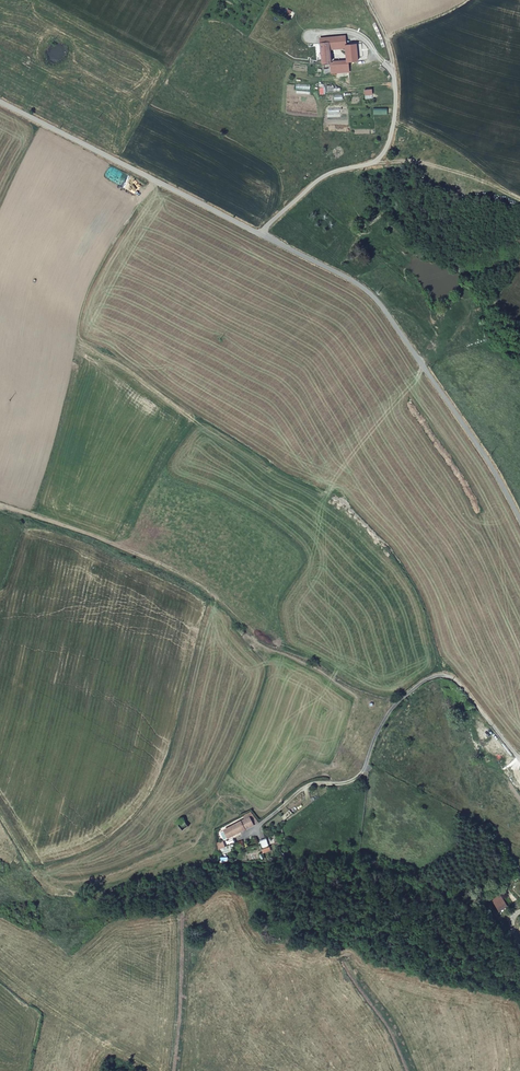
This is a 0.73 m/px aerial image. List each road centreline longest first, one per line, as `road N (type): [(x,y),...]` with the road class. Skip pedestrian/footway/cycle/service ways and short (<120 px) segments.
road 1 (unclassified): [(519,519),(369,292),(263,235)]
road 2 (unclassified): [(519,759),(461,686),(434,677),(386,716),(360,774),(312,784),(261,824)]
road 3 (unclassified): [(263,235),(0,102)]
road 4 (residential): [(263,235),(327,175),(377,163),(389,147),(397,83),(386,36)]
road 5 (track): [(356,166),(386,218),(461,268),(519,325)]
road 6 (track): [(369,0),(386,36),(468,0)]

